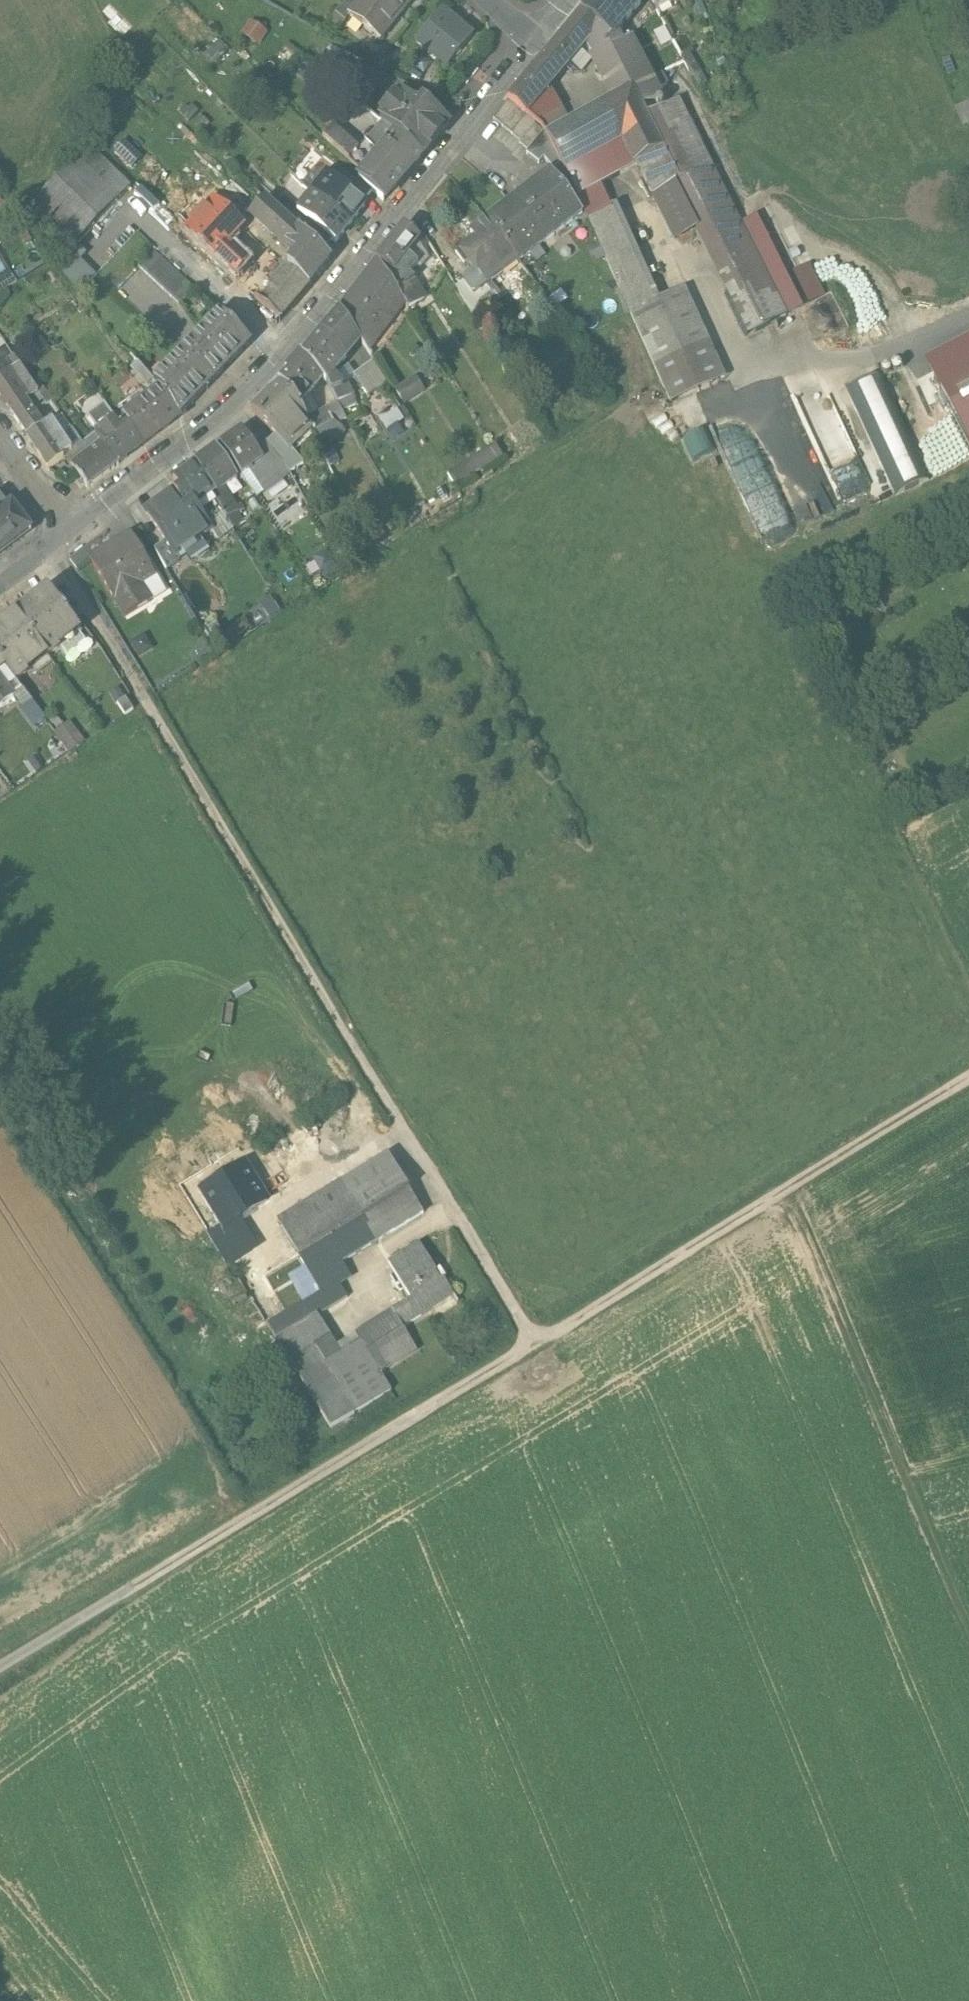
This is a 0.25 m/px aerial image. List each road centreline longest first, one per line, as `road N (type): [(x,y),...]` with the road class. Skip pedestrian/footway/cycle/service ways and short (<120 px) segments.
road 1 (track): [(0,1668),(968,1075)]
road 2 (track): [(49,539),(534,1341)]
road 3 (residential): [(532,40),(279,356),(224,410),(68,526)]
road 4 (track): [(791,1186),(968,1603)]
road 5 (track): [(408,1132),(260,1222),(279,1262)]
road 6 (track): [(458,1215),(358,1280),(363,1311),(348,1317)]

